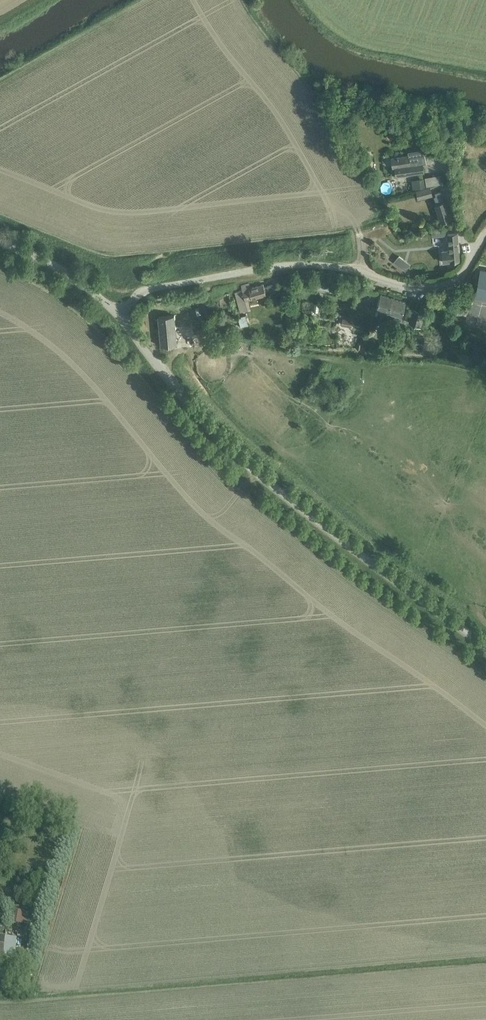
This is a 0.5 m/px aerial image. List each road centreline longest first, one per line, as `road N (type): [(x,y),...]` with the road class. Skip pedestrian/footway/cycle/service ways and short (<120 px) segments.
road 1 (unclassified): [(485,648),(256,473),(119,315)]
road 2 (unclassified): [(119,315),(146,290),(304,264),(437,288),(461,276),(485,234)]
road 3 (unclassified): [(119,315),(55,264),(0,240)]

